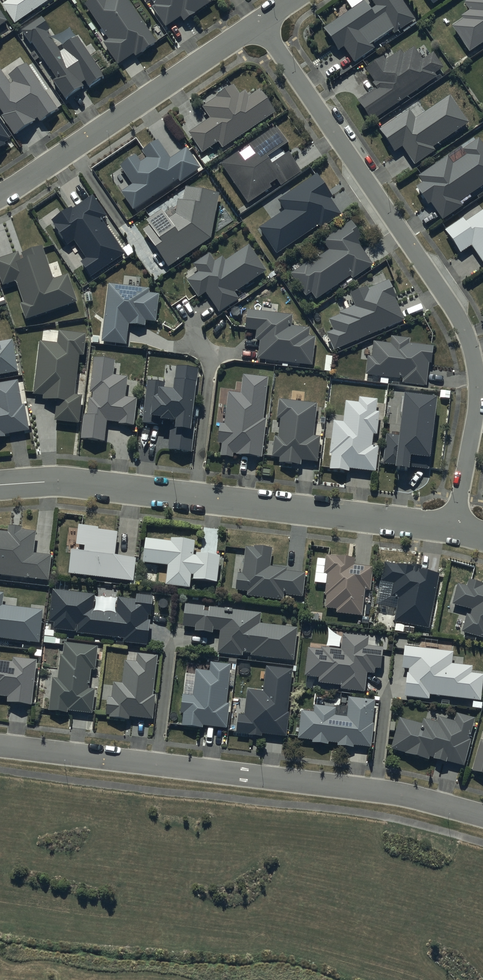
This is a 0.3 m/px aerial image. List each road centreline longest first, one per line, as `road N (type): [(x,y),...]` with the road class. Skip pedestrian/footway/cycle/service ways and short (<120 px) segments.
road 1 (residential): [(258,23),(470,342),(477,397),(453,529)]
road 2 (residential): [(482,815),(357,788),(0,745)]
road 3 (residential): [(0,486),(75,482),(453,529)]
road 4 (residential): [(0,197),(258,23)]

